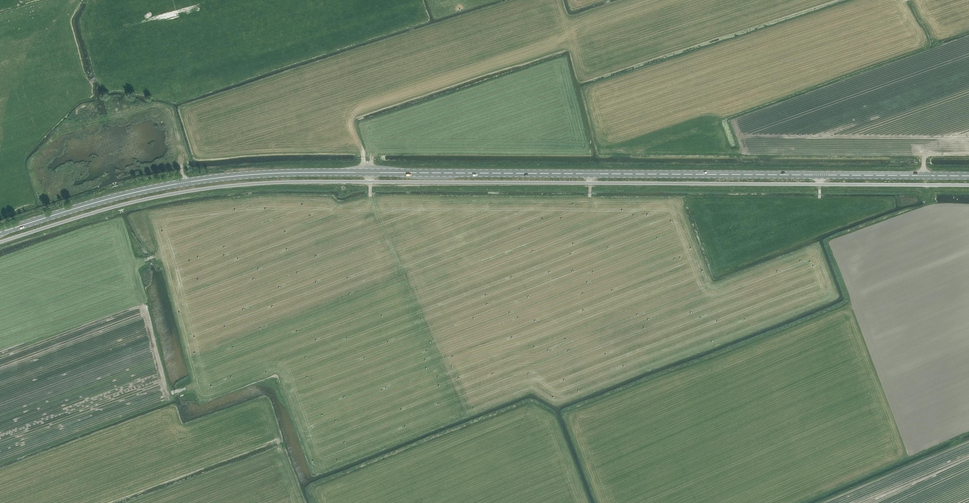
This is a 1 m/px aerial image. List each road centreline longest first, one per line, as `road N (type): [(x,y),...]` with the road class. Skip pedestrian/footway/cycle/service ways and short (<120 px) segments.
road 1 (primary): [(968,179),(196,176),(136,186),(0,230)]

